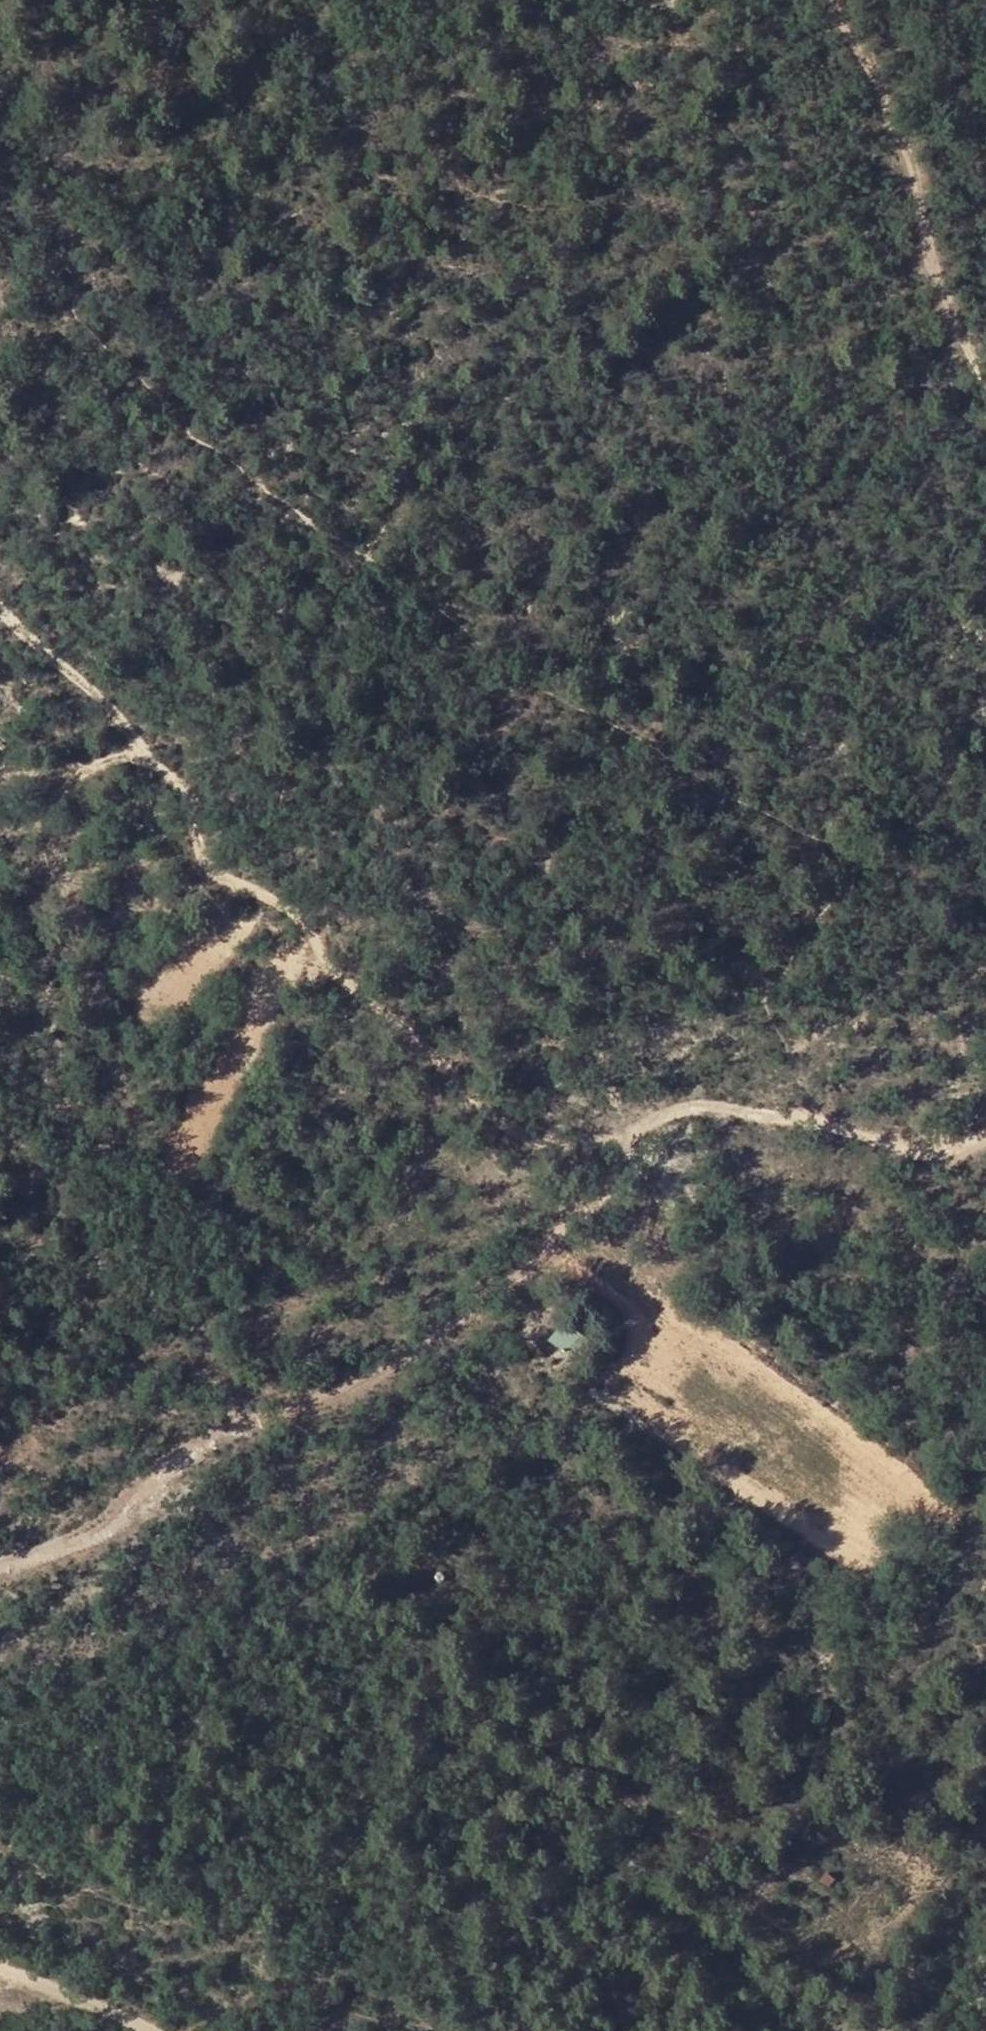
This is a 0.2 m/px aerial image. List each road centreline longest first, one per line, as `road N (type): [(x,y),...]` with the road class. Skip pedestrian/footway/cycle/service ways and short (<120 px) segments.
road 1 (track): [(0,1559),(92,1534),(192,1447),(257,1417),(361,1385),(549,1265),(653,1140),(680,1119),(753,1117),(962,1153),(985,1136)]
road 2 (track): [(985,352),(943,271),(926,170),(843,0)]
road 3 (track): [(172,2030),(77,2003),(0,1965)]

